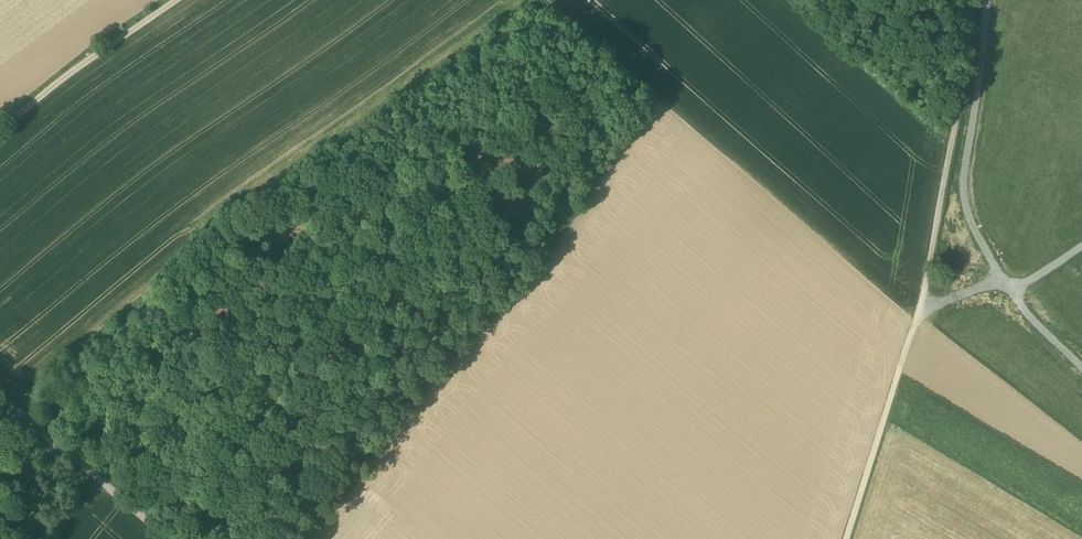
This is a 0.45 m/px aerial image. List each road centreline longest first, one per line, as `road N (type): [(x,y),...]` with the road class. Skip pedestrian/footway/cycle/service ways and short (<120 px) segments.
road 1 (track): [(966,0),(963,72),(916,318),(847,538)]
road 2 (track): [(0,397),(168,538)]
road 3 (track): [(176,0),(0,127)]

